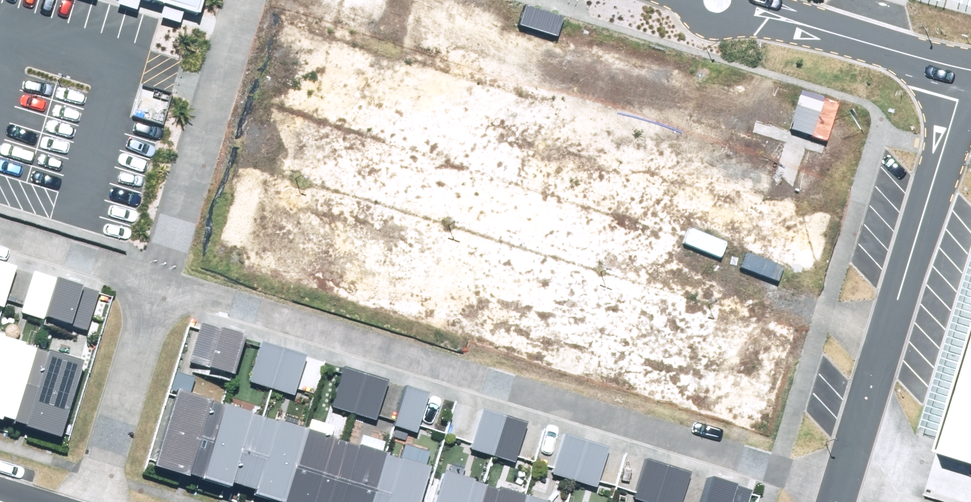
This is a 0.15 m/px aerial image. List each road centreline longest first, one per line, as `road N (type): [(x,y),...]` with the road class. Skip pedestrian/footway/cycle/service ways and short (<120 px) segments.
road 1 (residential): [(158,280),(839,492)]
road 2 (residential): [(839,492),(970,68)]
road 3 (unclassified): [(744,4),(970,68)]
road 4 (residential): [(91,501),(158,280)]
road 5 (residential): [(0,230),(158,280)]

